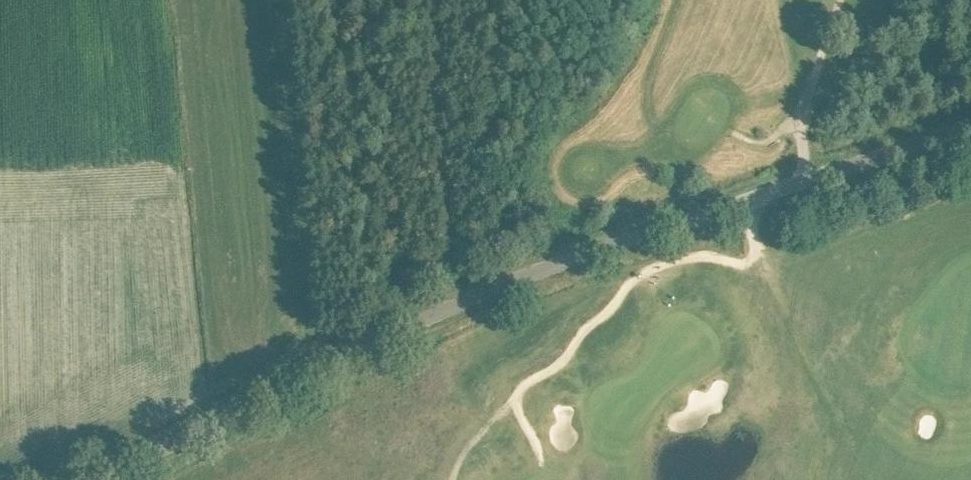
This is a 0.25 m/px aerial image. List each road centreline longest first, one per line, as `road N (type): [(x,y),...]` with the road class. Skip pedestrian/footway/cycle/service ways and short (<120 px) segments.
road 1 (unclassified): [(102,479),(489,293),(970,126)]

